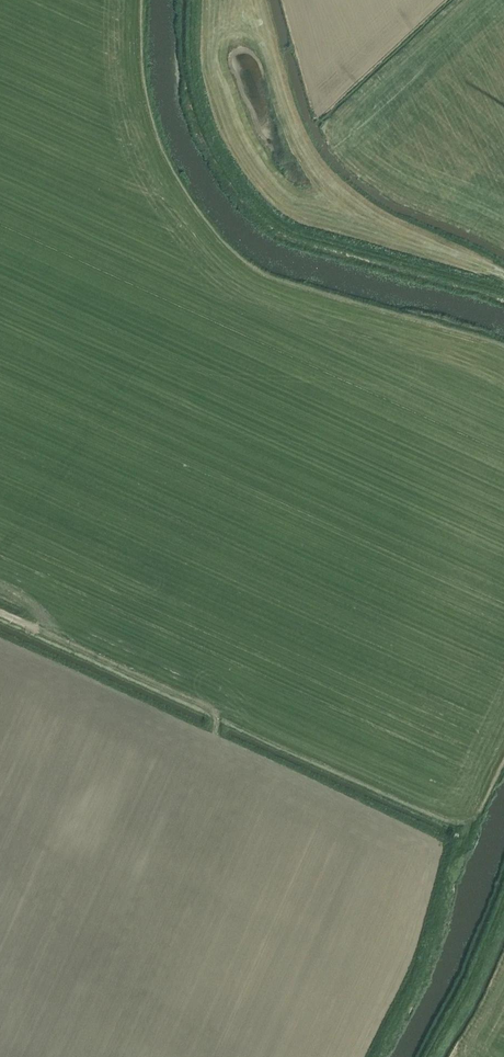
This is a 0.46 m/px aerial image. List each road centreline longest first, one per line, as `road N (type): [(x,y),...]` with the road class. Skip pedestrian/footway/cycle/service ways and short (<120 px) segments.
road 1 (track): [(19,621),(349,772)]

